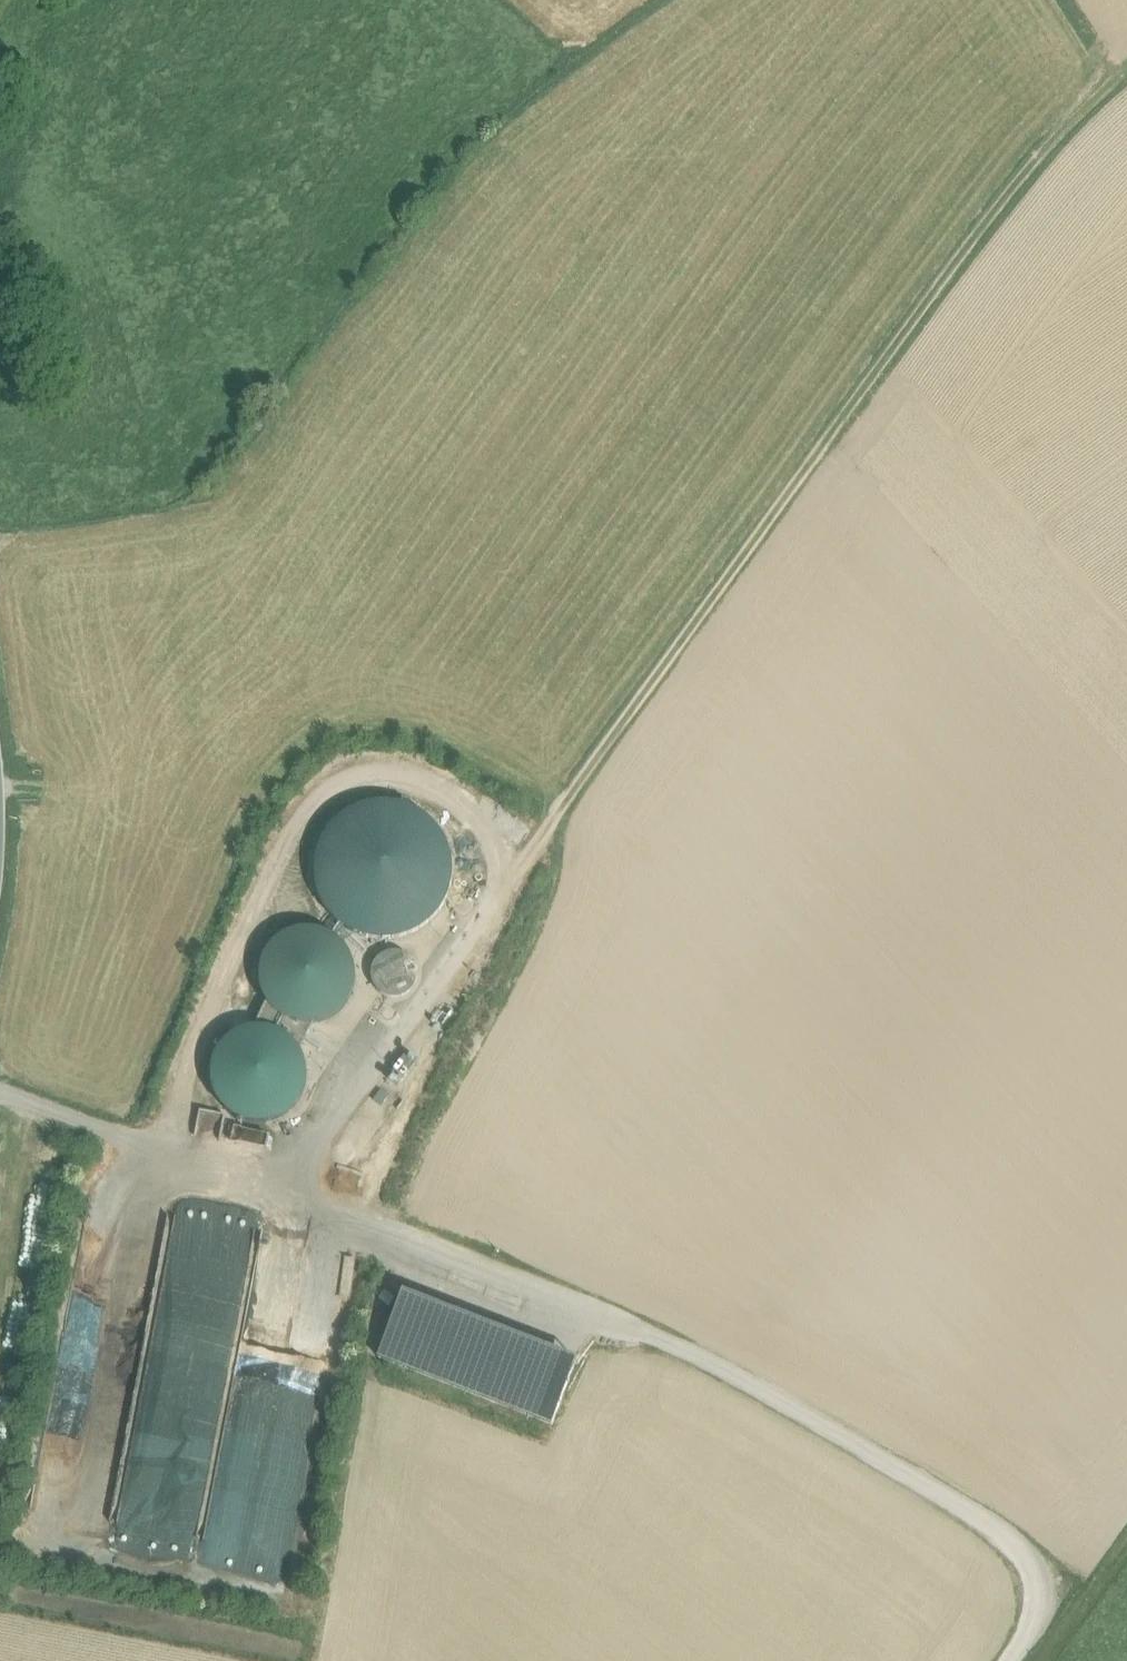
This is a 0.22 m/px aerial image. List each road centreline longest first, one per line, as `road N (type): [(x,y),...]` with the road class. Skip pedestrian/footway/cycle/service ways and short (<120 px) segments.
road 1 (track): [(0,1092),(270,1195),(534,1275),(841,1423),(1076,1611),(1047,1660)]

